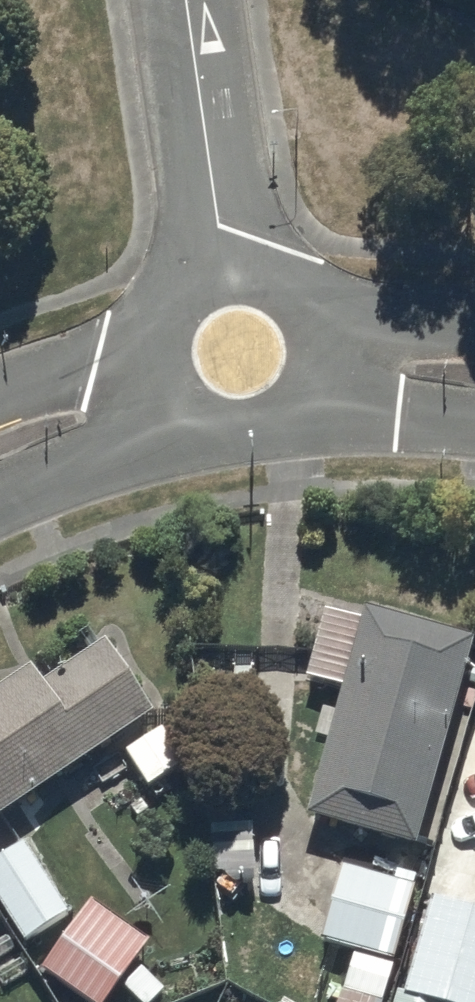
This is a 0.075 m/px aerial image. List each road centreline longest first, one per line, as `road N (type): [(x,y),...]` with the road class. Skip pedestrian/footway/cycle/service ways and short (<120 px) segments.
road 1 (residential): [(224,276),(187,0)]
road 2 (residential): [(321,356),(308,398),(293,416),(253,435),(209,430),(174,402),(164,382)]
road 3 (residential): [(0,443),(164,382)]
road 4 (residential): [(321,356),(474,376)]
road 5 (residential): [(224,276),(271,281),(291,293),(317,332),(321,356)]
road 6 (residential): [(164,382),(159,359),(170,315),(184,297),(224,276)]

